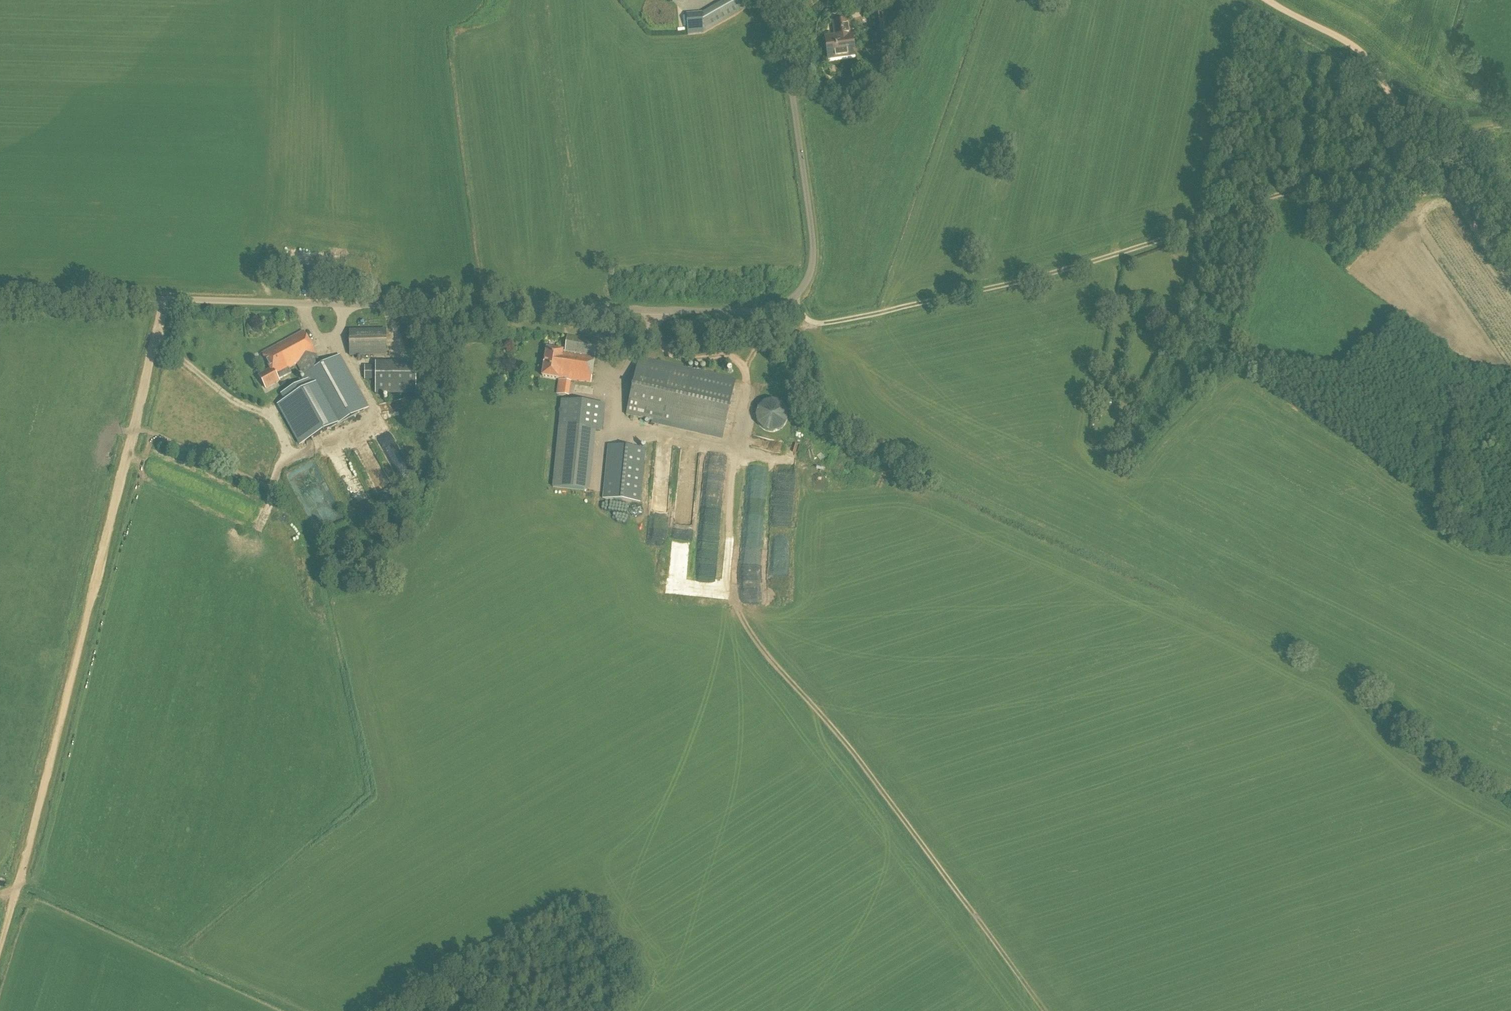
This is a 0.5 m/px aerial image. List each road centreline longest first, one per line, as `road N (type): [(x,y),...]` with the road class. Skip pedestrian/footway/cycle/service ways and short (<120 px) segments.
road 1 (unclassified): [(0,296),(729,312),(780,305),(805,285),(814,239),(785,35),(769,0)]
road 2 (track): [(1451,193),(1298,191),(1092,262),(854,318),(811,322),(794,298)]
road 3 (track): [(0,946),(165,299)]
road 4 (track): [(1510,285),(1376,67),(1268,0)]

